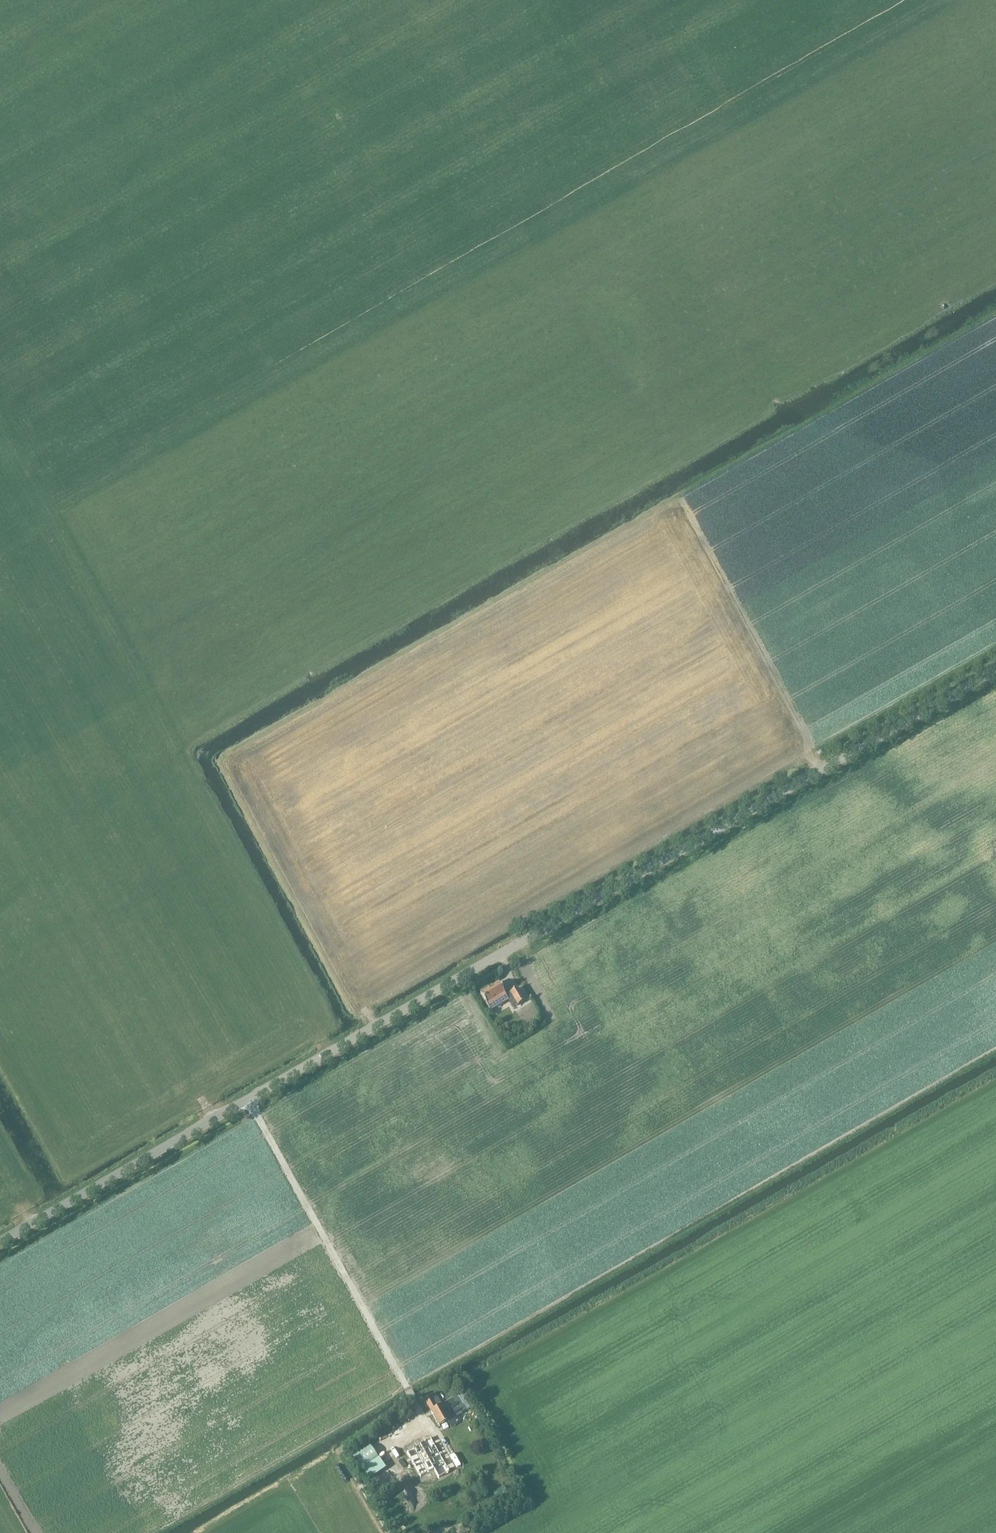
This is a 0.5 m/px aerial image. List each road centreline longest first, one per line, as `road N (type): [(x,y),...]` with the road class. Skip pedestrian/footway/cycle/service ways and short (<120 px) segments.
road 1 (tertiary): [(0,1238),(995,668)]
road 2 (track): [(425,1429),(243,1098)]

